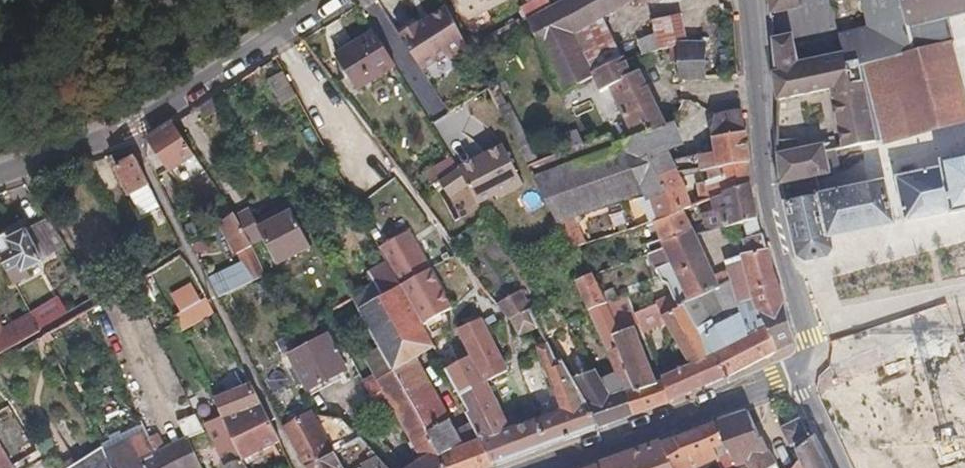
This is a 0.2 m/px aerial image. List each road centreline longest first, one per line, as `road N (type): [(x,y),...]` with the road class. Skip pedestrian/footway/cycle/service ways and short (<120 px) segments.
road 1 (residential): [(818,365),(763,193),(763,95),(749,0)]
road 2 (residential): [(330,0),(169,109),(0,167)]
road 3 (tertiary): [(540,467),(792,373)]

